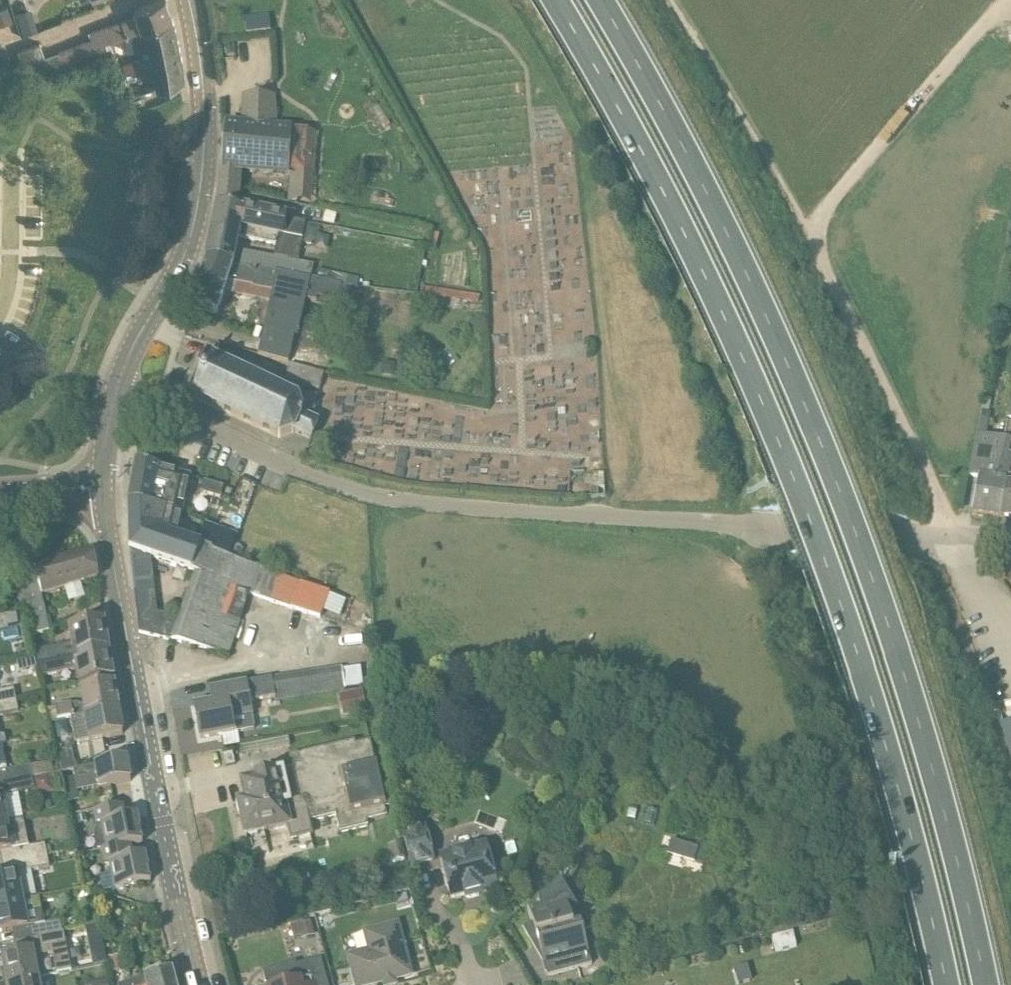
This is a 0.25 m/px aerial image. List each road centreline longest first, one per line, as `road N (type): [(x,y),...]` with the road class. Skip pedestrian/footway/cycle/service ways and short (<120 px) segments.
road 1 (trunk): [(558,0),(669,199),(803,500),(881,729),(948,984)]
road 2 (trunk): [(987,984),(931,761),(843,498),(699,173),(601,0)]
road 3 (unclassified): [(948,534),(408,501),(327,480),(117,386)]
road 4 (tertiary): [(200,984),(102,484)]
road 5 (residential): [(117,386),(180,266),(197,210),(204,101),(190,0)]
road 6 (track): [(807,232),(668,0)]

